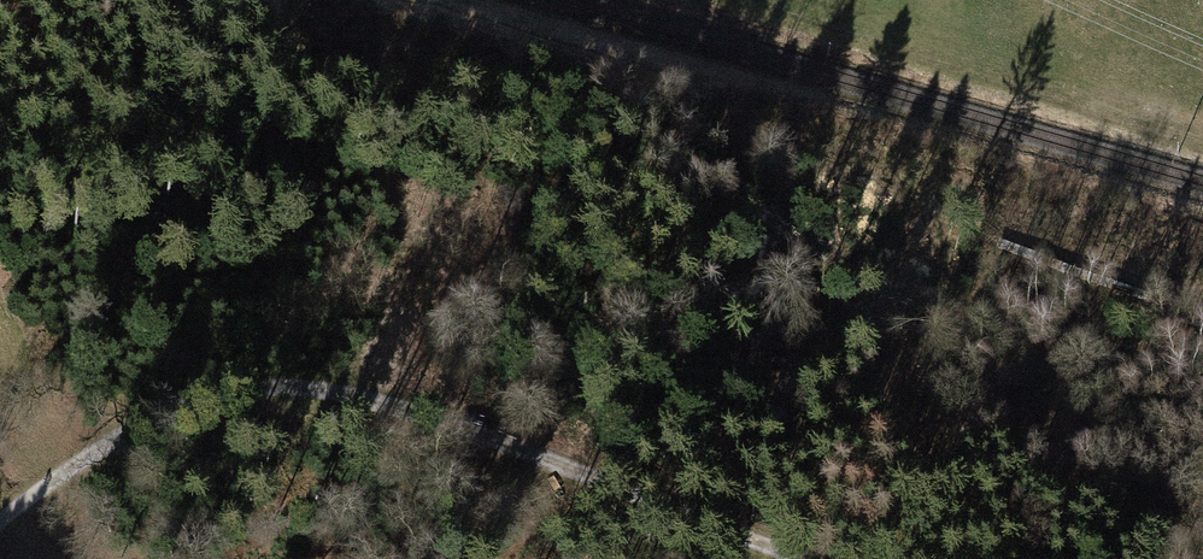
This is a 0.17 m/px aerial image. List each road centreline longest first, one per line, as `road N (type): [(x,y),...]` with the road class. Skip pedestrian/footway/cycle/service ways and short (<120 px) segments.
road 1 (track): [(1202,303),(811,157),(688,88),(371,0)]
road 2 (track): [(0,522),(161,412),(208,394),(288,387),(388,407),(792,558)]
road 3 (track): [(335,392),(394,304),(407,268),(406,235),(356,123),(248,0)]

